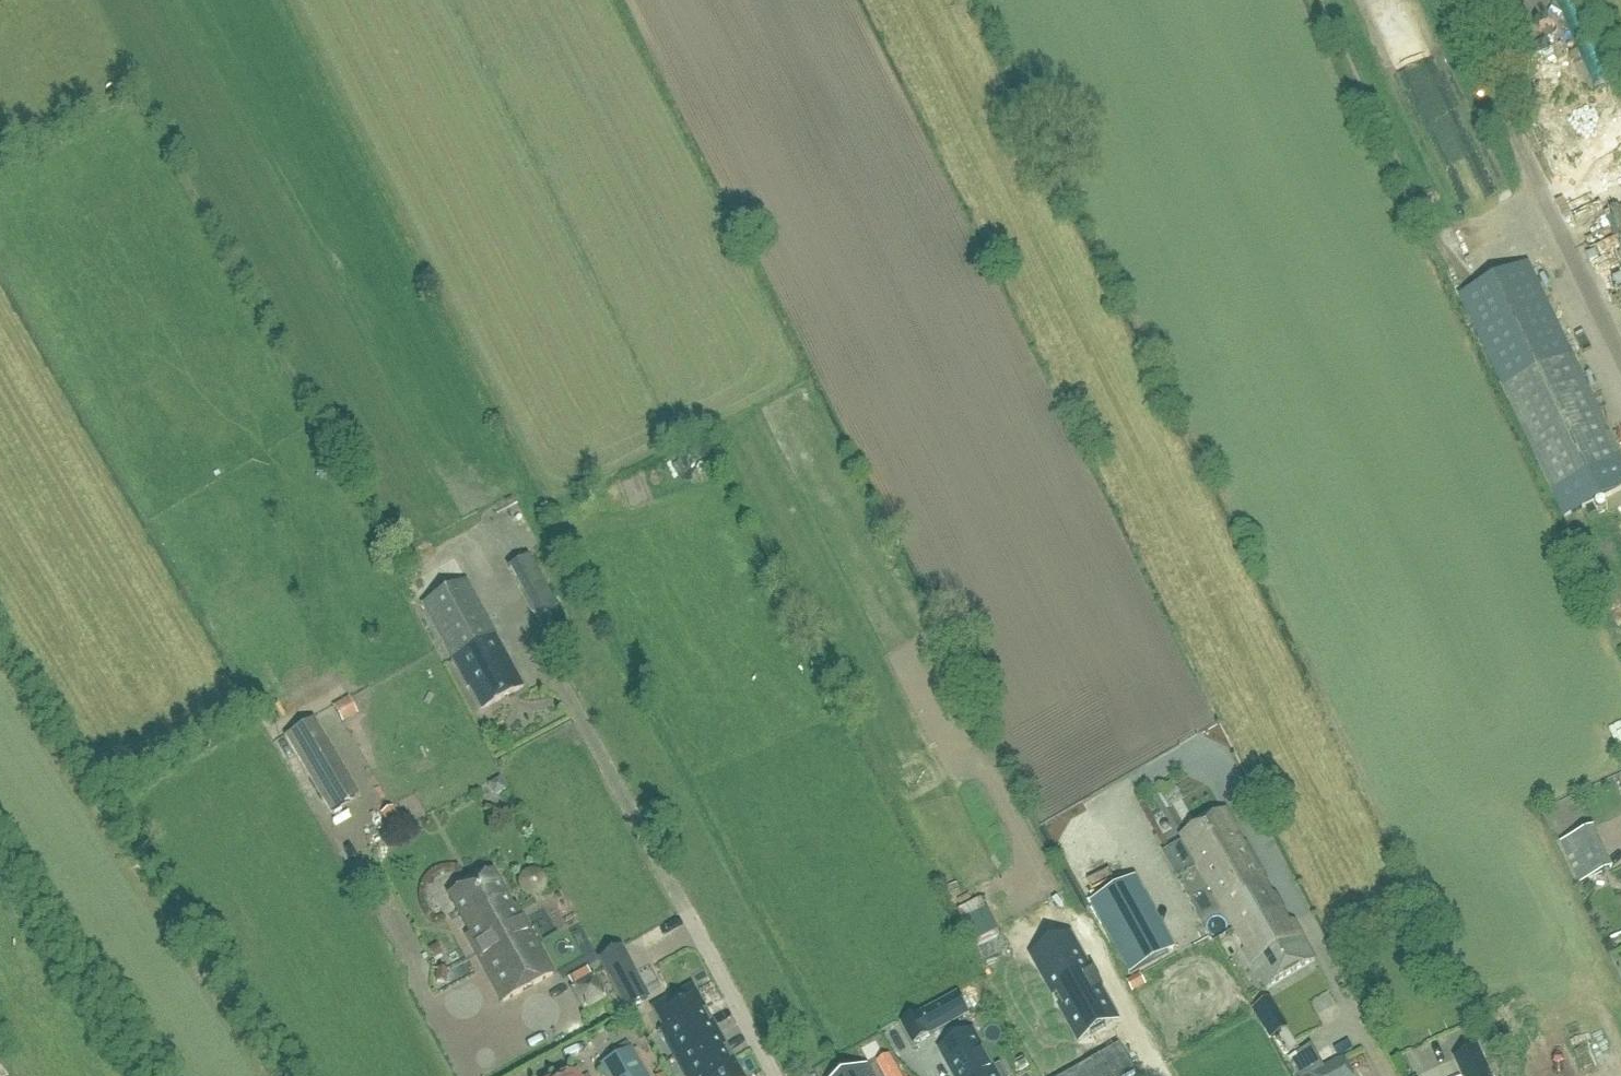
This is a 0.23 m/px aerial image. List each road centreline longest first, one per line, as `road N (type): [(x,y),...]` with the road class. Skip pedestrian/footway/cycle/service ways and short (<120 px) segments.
road 1 (unclassified): [(1620,366),(1451,0)]

